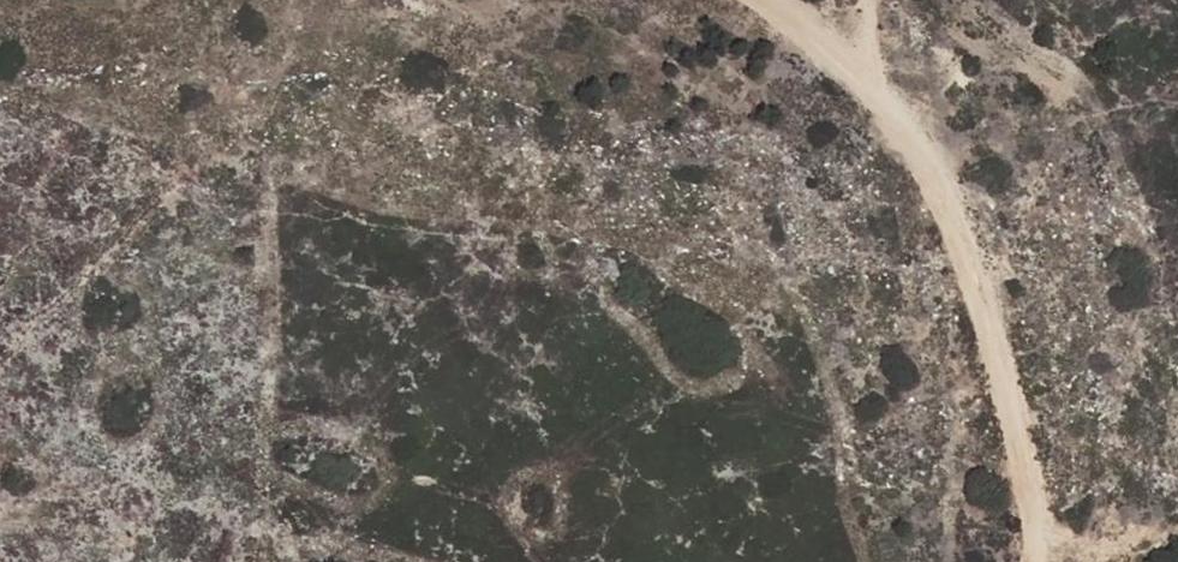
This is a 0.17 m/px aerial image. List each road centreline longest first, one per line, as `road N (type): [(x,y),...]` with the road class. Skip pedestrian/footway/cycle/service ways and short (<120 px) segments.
road 1 (track): [(733,0),(855,72),(939,195),(989,317),(1034,499),(1039,561)]

